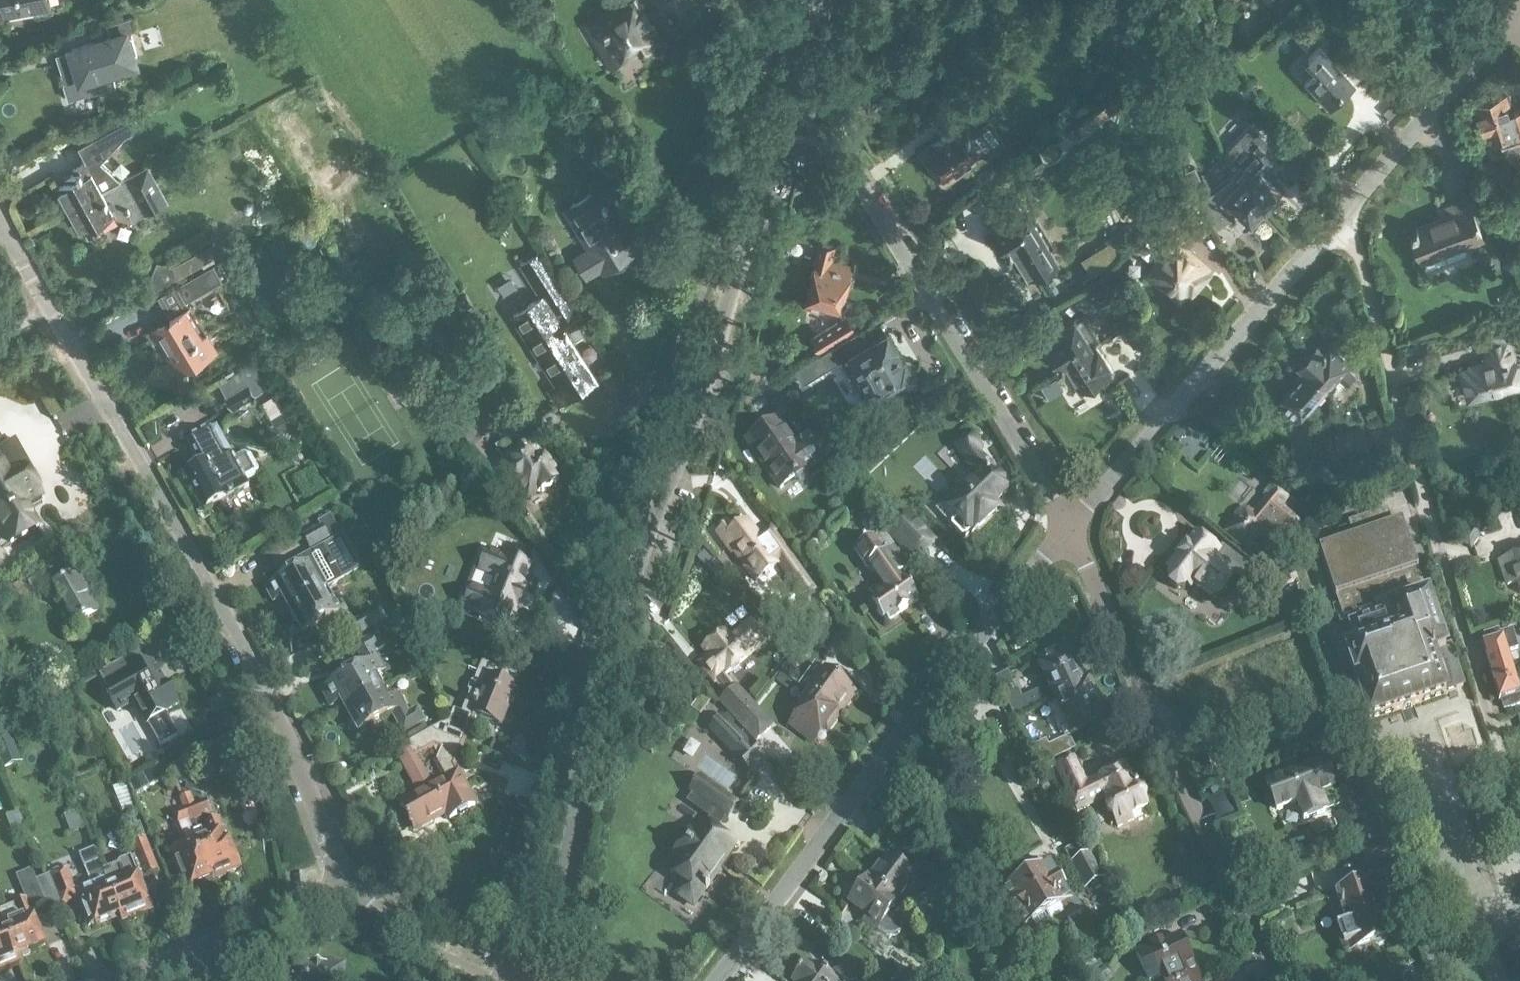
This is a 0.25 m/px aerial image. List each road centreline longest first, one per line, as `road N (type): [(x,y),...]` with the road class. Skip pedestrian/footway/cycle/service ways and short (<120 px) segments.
road 1 (residential): [(530,980),(618,622),(705,391),(793,89)]
road 2 (residential): [(353,883),(262,679),(0,209)]
road 3 (residential): [(1519,789),(1356,239),(1341,218)]
road 4 (residential): [(714,980),(853,795),(1070,531)]
road 5 (residential): [(1070,531),(793,89)]
road 6 (residential): [(1282,980),(1070,531)]
road 7 (residential): [(1070,531),(1341,218)]
road 8 (residential): [(111,980),(353,883)]
road 9 (residential): [(1341,218),(1511,28)]
road 10 (residential): [(492,980),(404,934),(353,883)]

